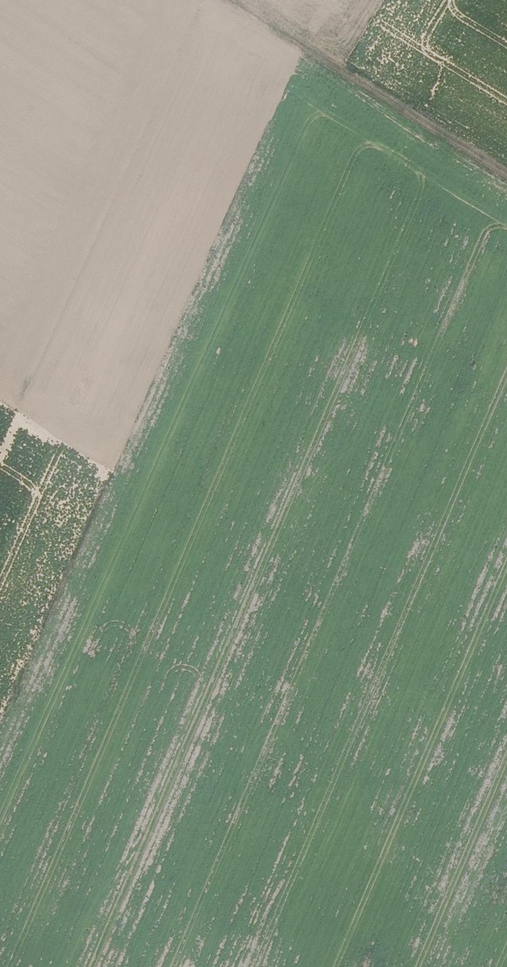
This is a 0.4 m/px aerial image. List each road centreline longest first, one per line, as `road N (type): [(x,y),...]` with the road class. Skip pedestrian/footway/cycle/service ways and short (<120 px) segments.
road 1 (track): [(225,0),(506,173)]

